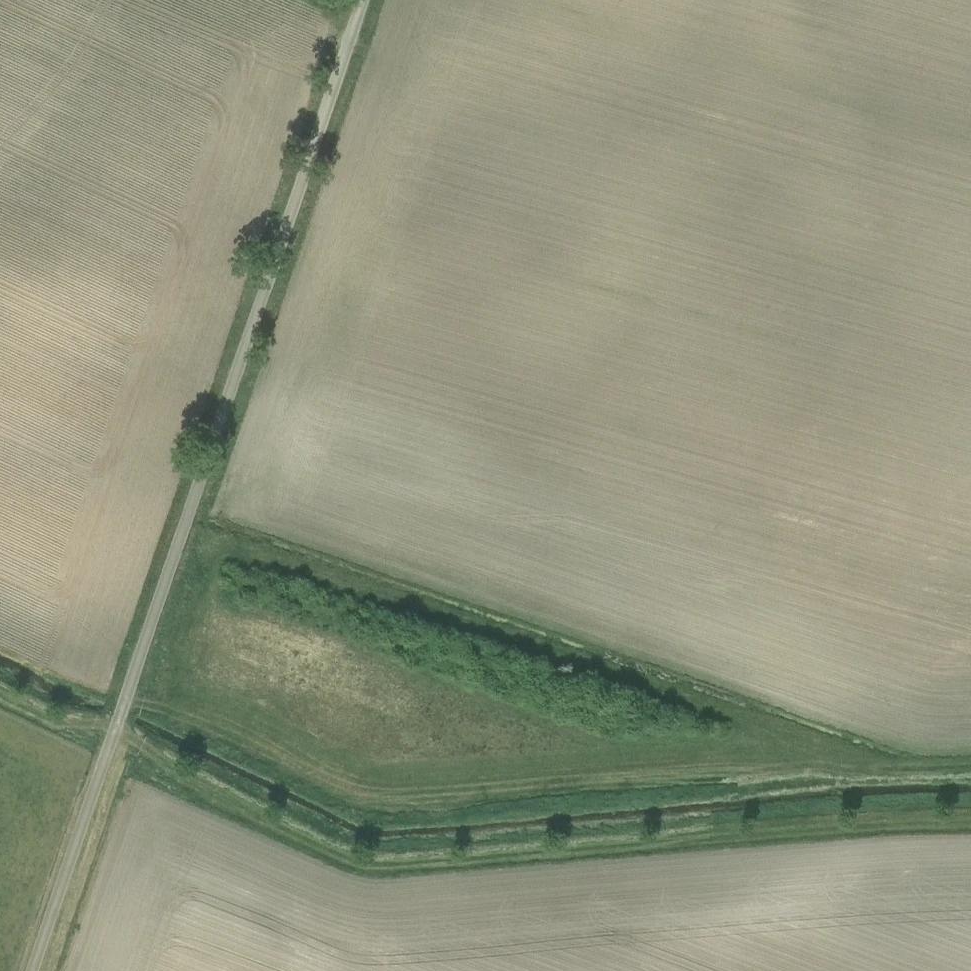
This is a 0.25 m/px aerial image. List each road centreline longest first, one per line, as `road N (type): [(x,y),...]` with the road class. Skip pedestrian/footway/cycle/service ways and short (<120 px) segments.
road 1 (unclassified): [(31,970),(361,0)]

